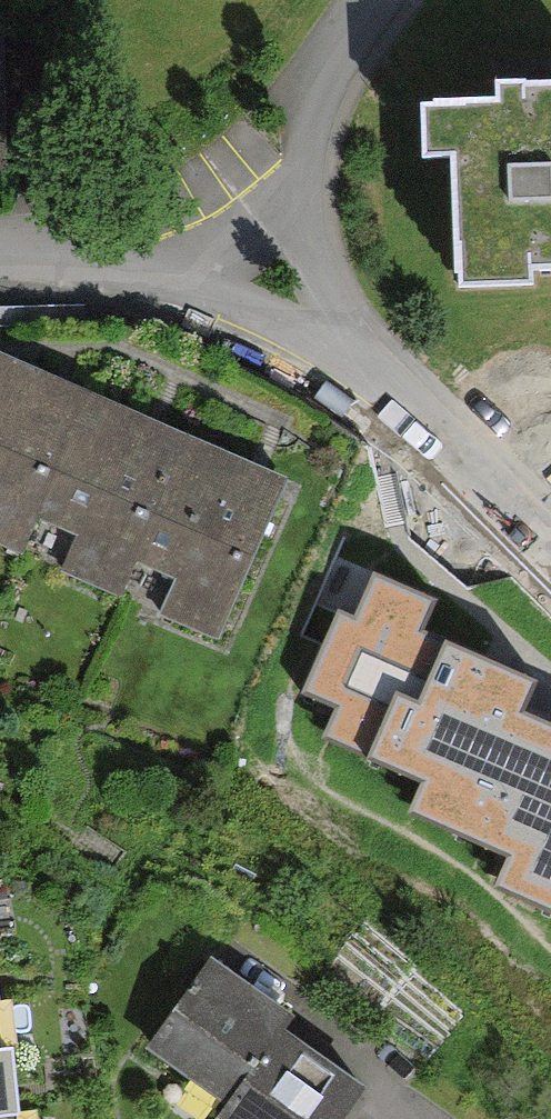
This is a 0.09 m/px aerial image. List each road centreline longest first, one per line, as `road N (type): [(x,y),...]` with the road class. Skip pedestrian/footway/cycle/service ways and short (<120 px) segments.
road 1 (residential): [(331,338),(550,547)]
road 2 (residential): [(391,0),(340,71),(300,179)]
road 3 (residential): [(0,261),(86,261),(189,279)]
road 4 (residential): [(300,179),(331,338)]
road 5 (residential): [(189,279),(331,338)]
road 6 (residential): [(189,279),(300,179)]

